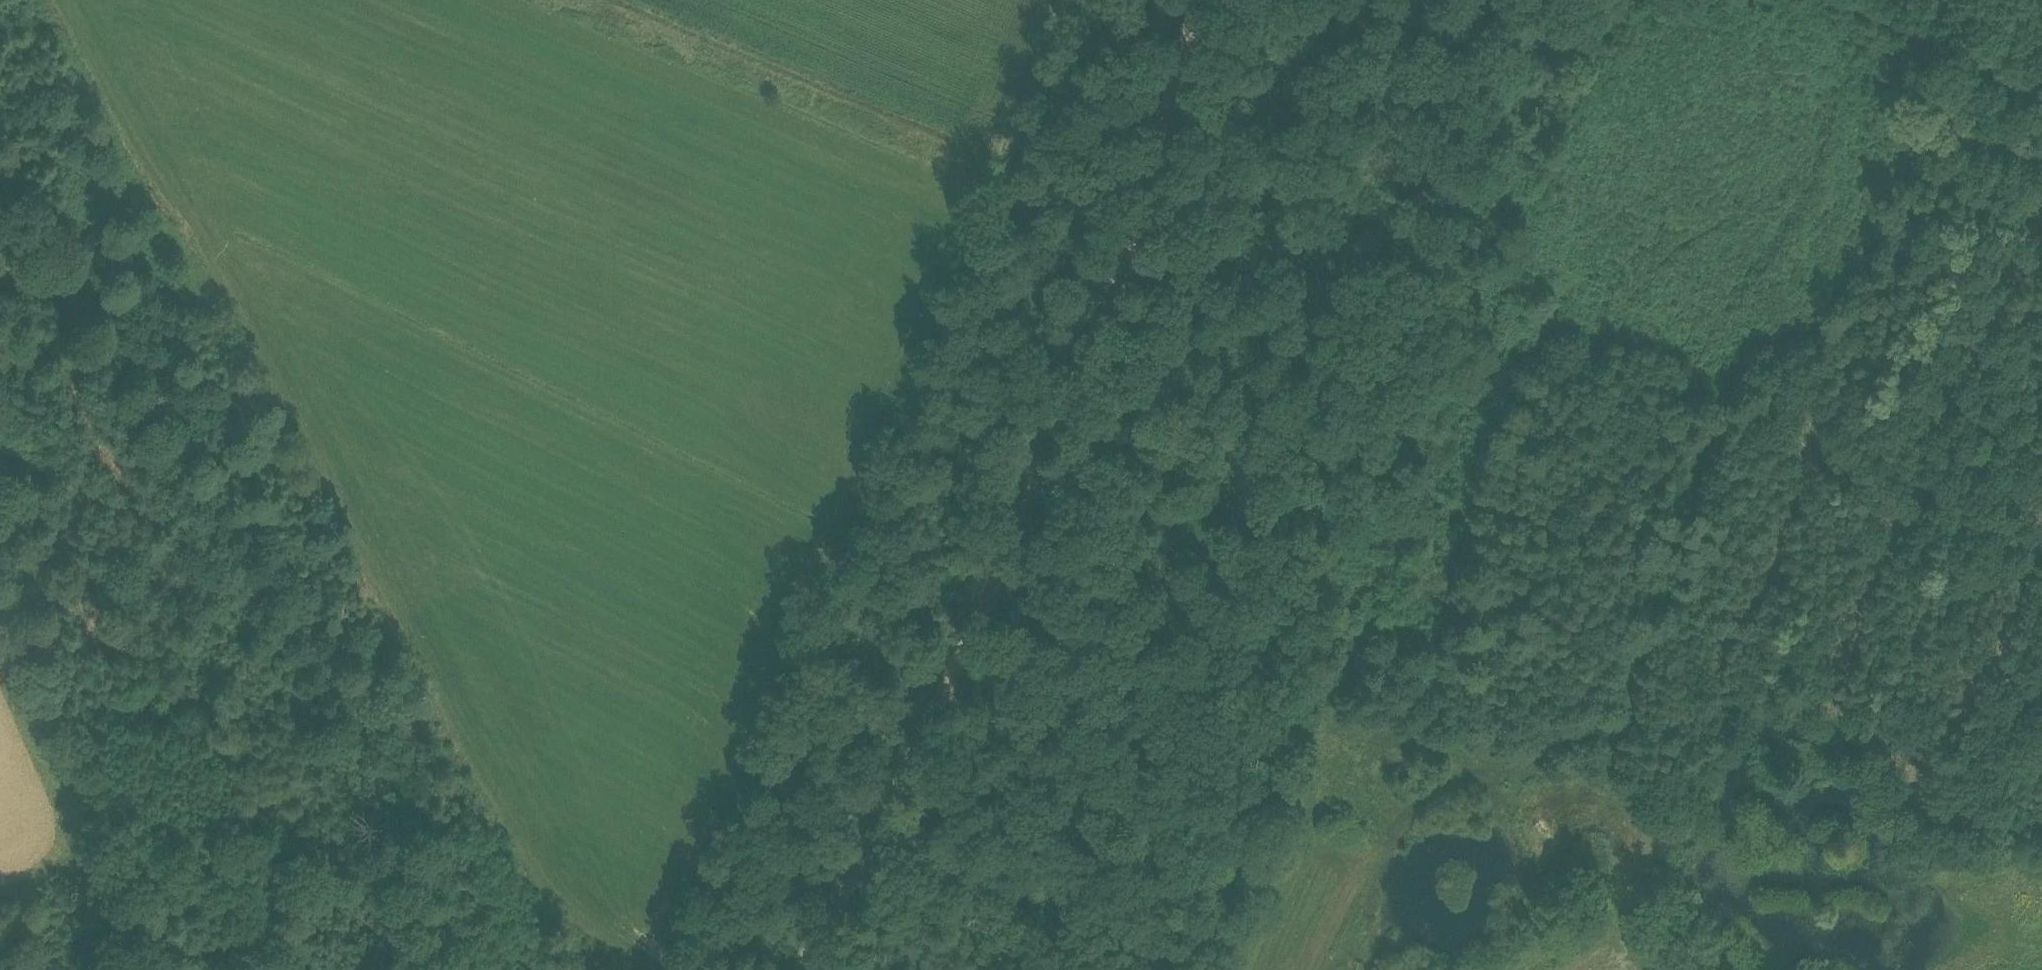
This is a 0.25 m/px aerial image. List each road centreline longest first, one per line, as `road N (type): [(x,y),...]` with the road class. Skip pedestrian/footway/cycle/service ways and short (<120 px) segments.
road 1 (track): [(799,969),(945,708),(1076,382),(1194,0)]

